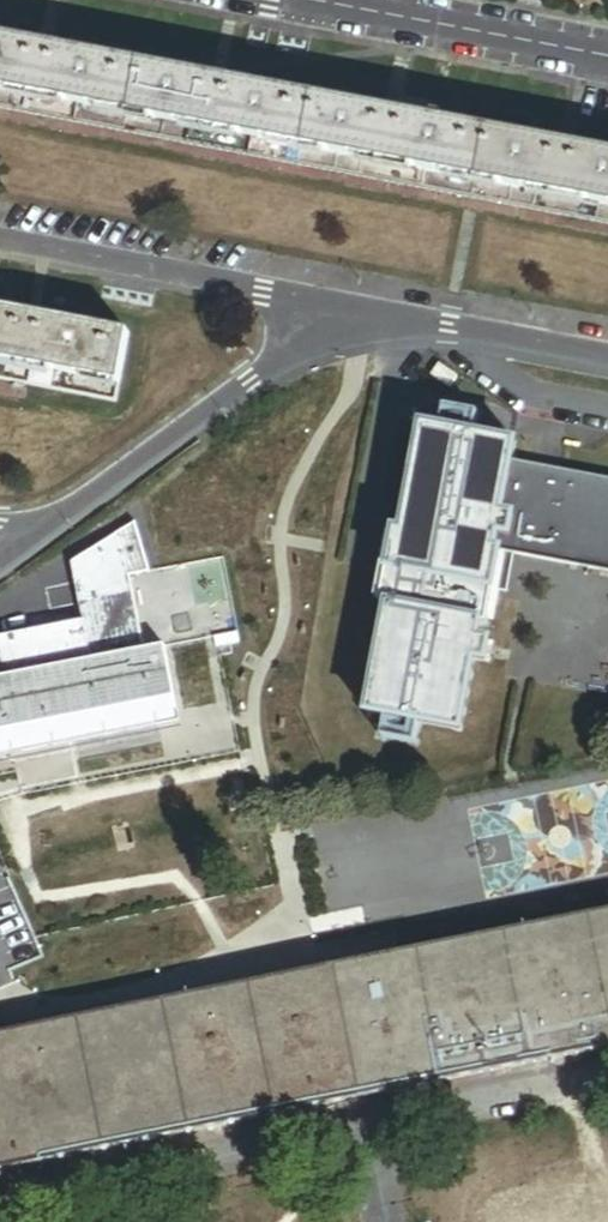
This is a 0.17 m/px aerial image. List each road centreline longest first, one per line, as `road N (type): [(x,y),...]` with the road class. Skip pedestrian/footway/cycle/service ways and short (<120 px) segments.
road 1 (residential): [(48,540),(361,304)]
road 2 (residential): [(361,304),(0,233)]
road 3 (residential): [(309,0),(607,57)]
road 4 (residential): [(607,352),(361,304)]

